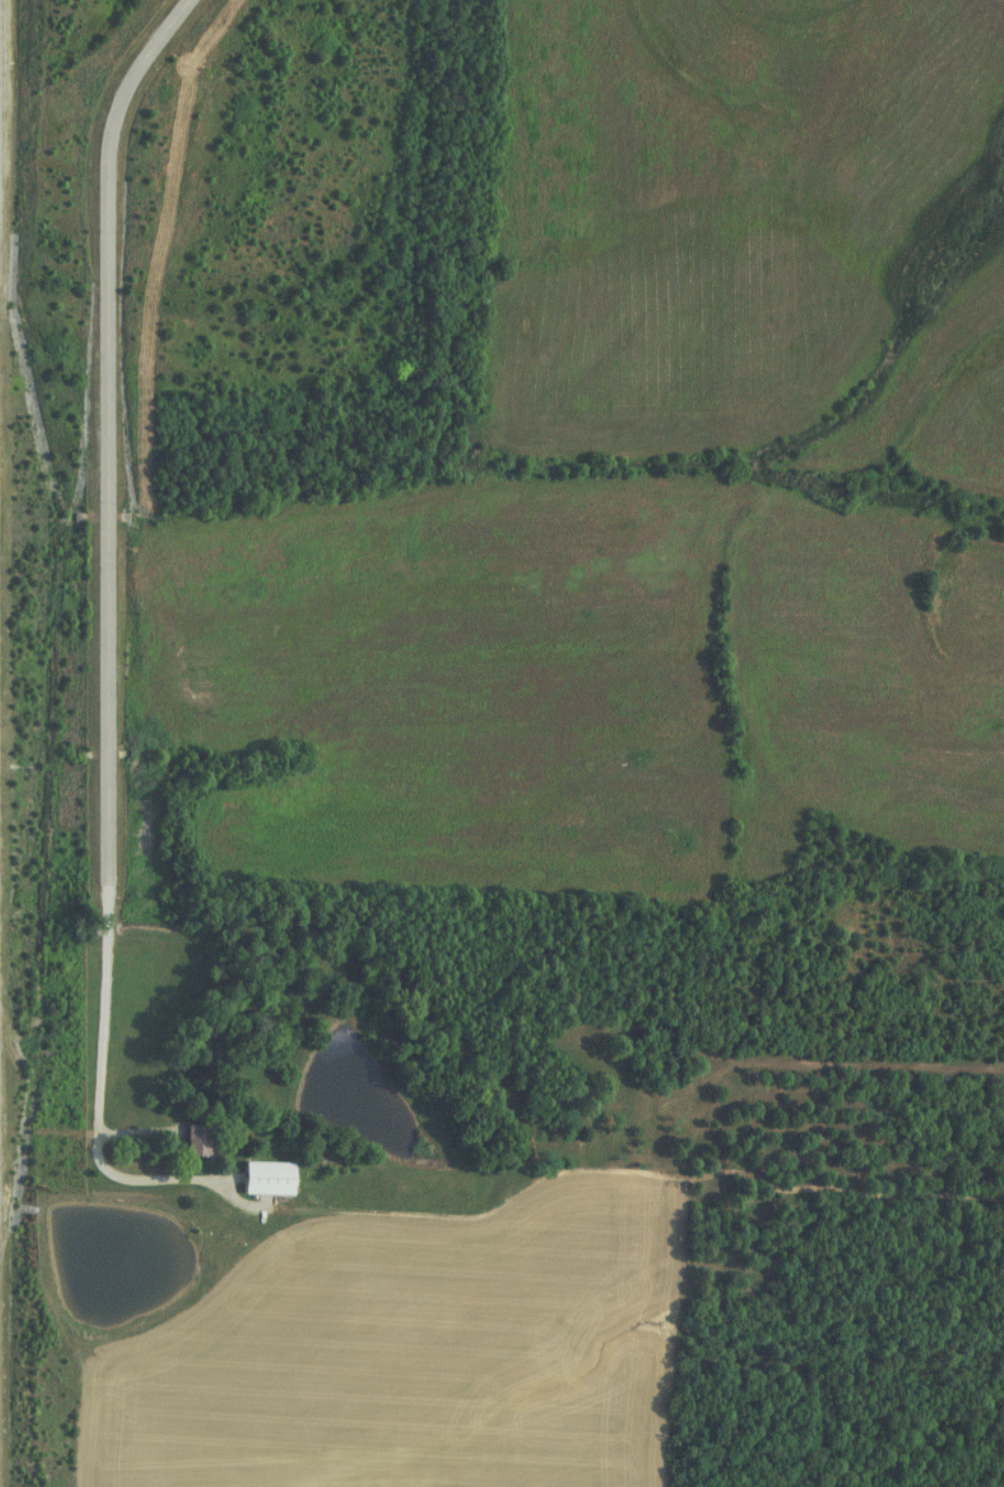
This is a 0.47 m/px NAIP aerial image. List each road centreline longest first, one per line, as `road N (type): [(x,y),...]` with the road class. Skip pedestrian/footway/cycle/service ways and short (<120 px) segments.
road 1 (residential): [(185,0),(128,80),(104,152),(102,975),(91,1154)]

